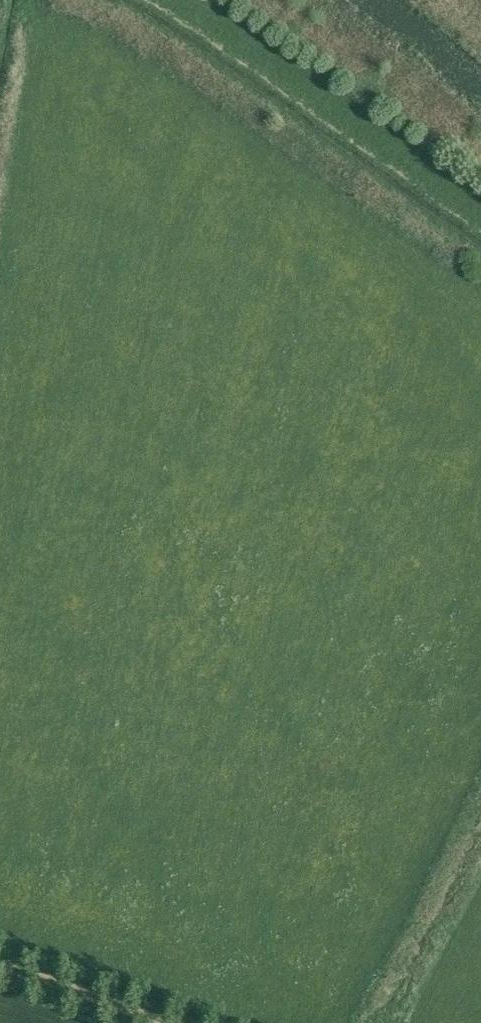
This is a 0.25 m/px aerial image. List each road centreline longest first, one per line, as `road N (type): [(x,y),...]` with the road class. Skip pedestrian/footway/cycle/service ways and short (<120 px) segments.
road 1 (track): [(0,968),(154,1022)]

